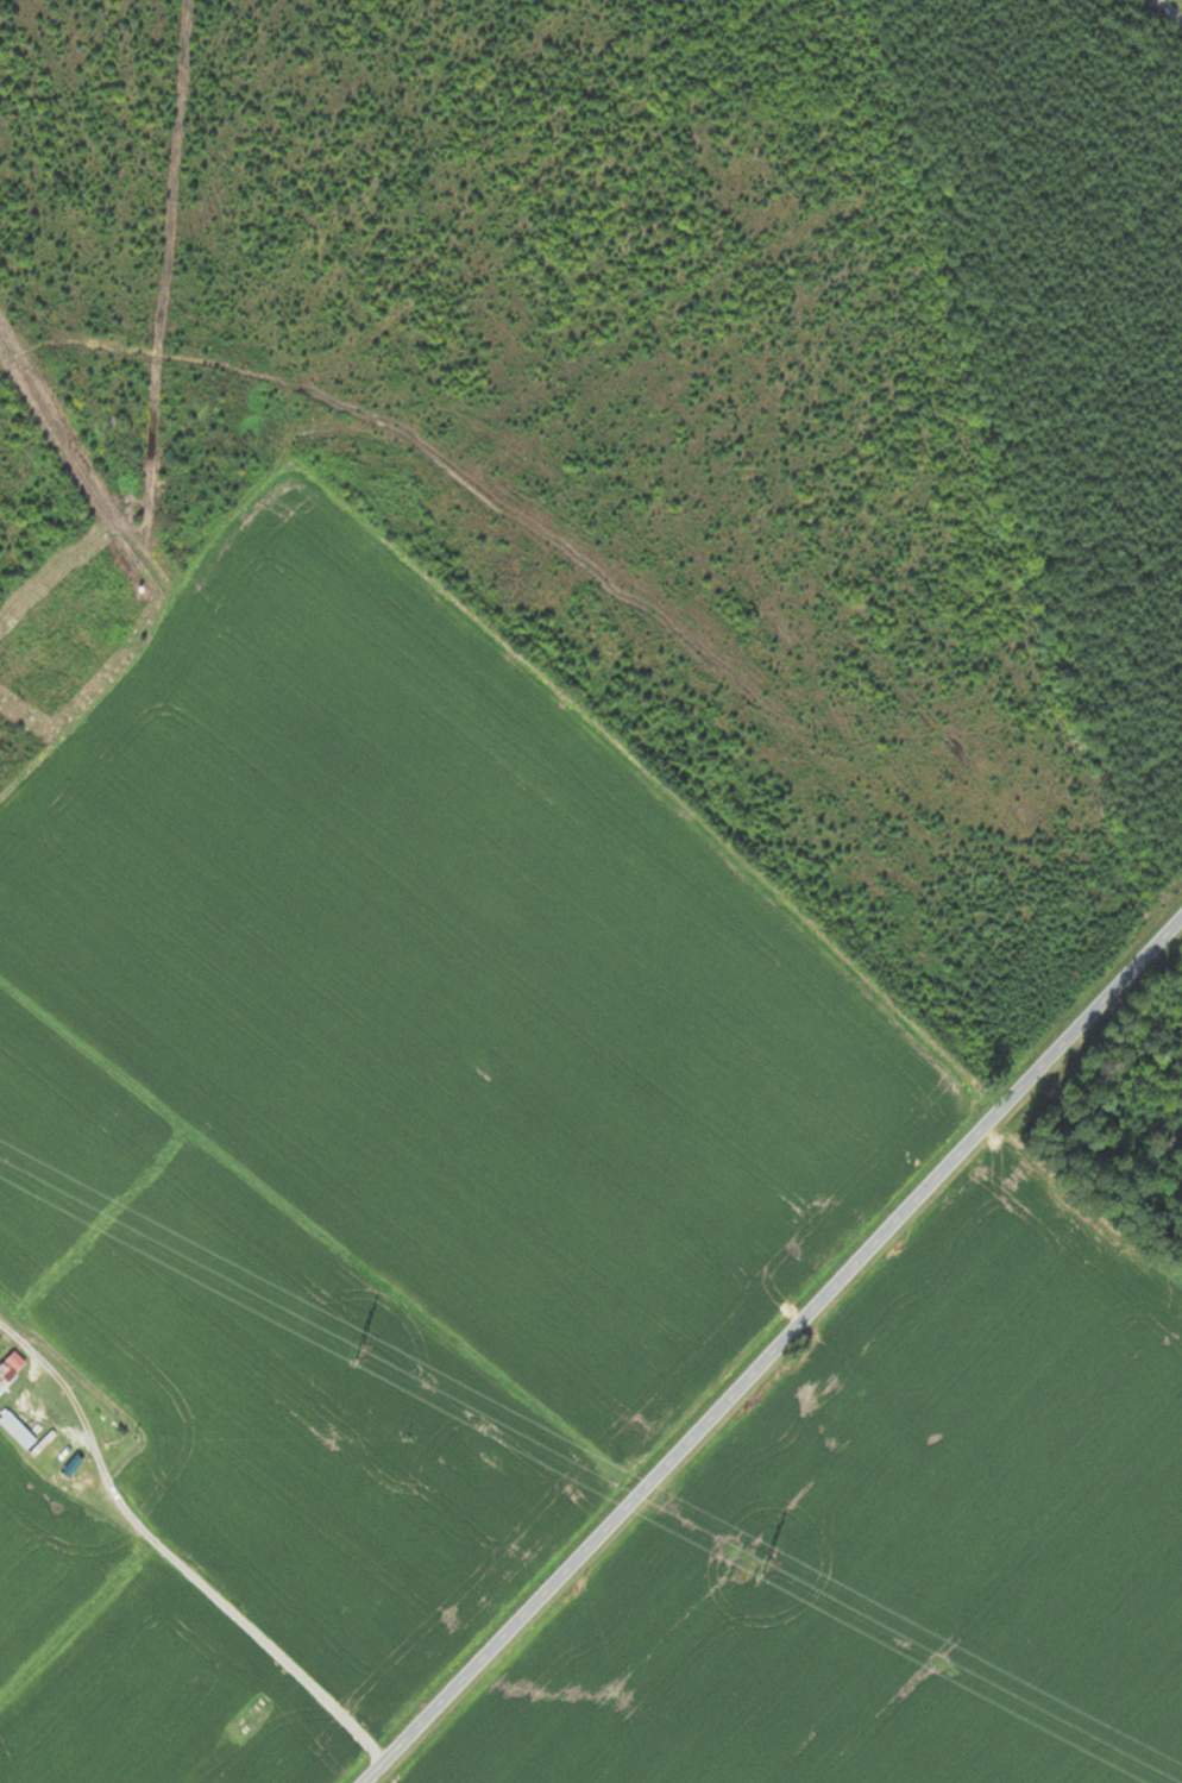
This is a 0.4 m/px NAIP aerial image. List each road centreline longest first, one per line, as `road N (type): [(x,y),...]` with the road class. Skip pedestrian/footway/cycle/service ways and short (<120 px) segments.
road 1 (residential): [(367,1782),(1181,924)]

